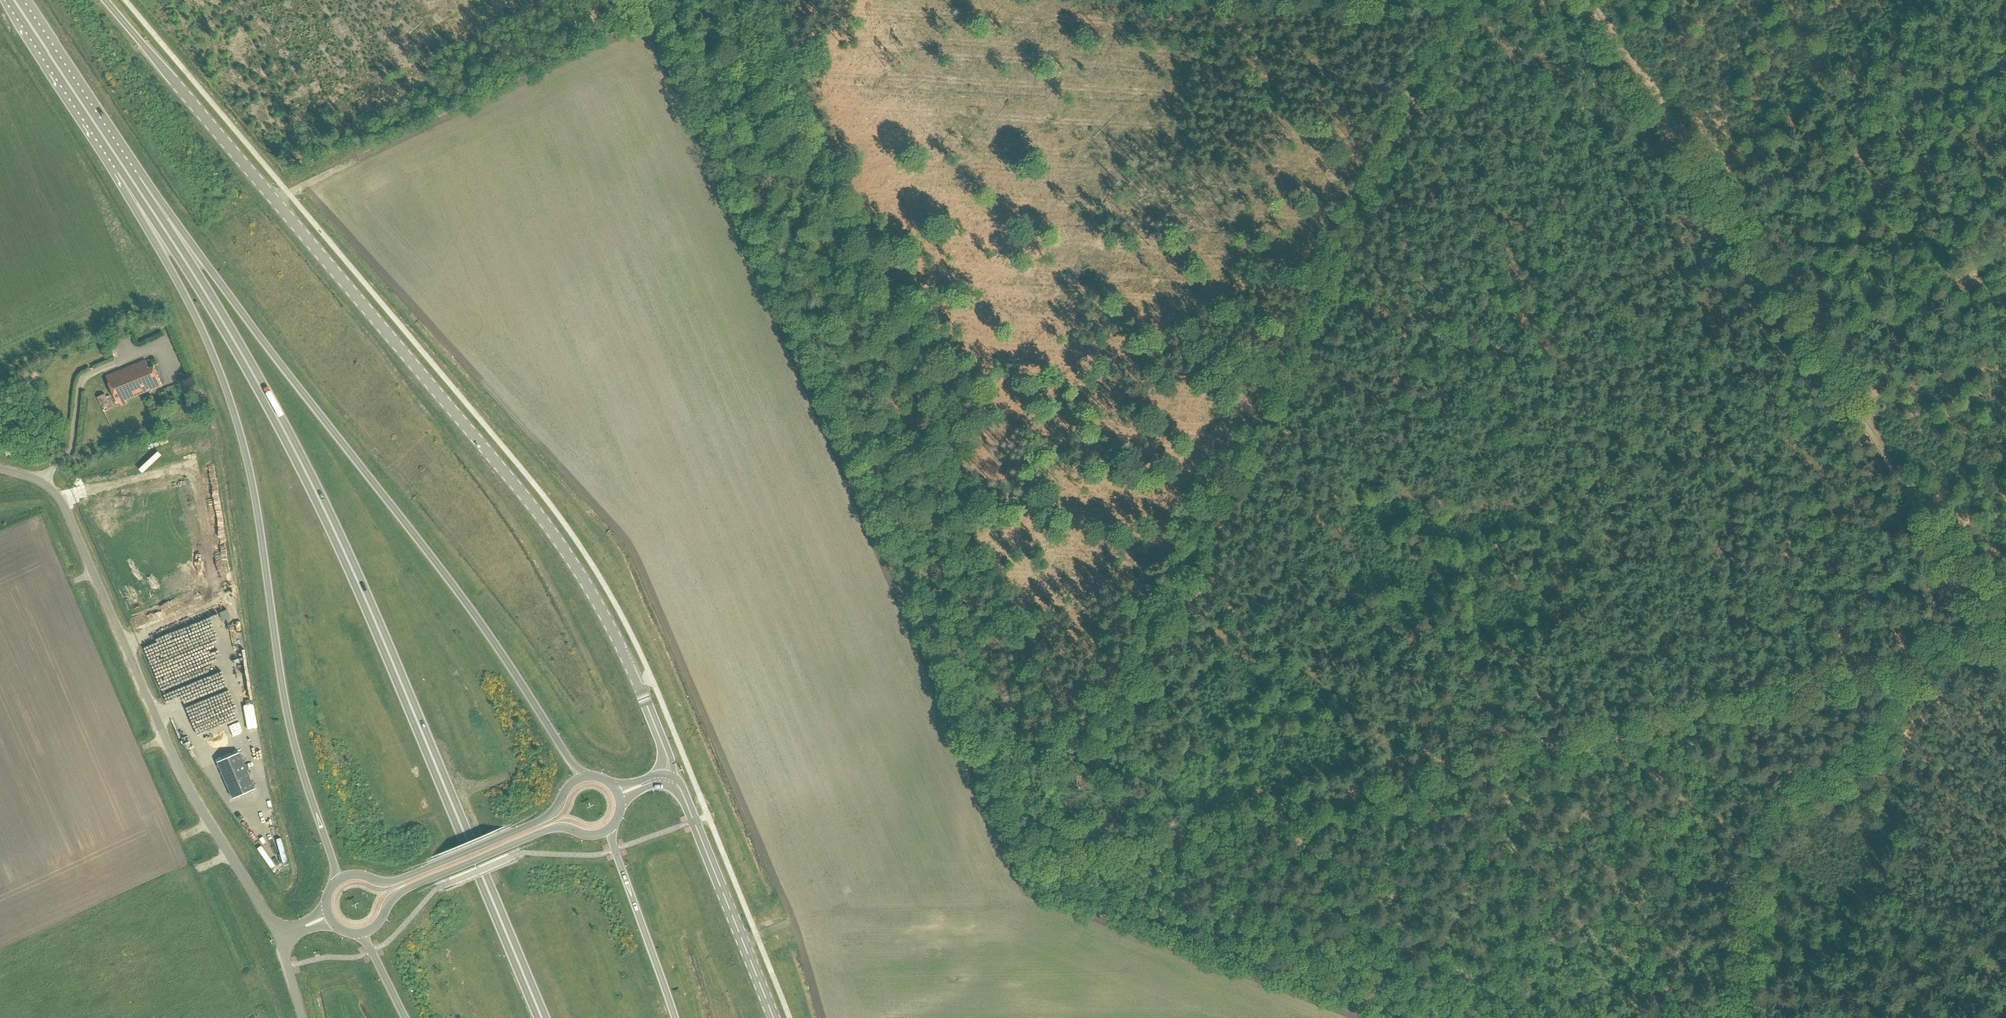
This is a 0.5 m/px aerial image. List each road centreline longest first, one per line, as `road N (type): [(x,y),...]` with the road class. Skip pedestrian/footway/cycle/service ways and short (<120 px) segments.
road 1 (track): [(777,30),(948,423),(960,515),(1033,657),(1077,780),(1033,876),(1315,986)]
road 2 (tertiary): [(106,0),(541,515),(636,679),(668,760),(666,779)]
road 3 (trunk): [(129,176),(227,321),(297,453),(542,1017)]
road 4 (track): [(1077,780),(1463,0)]
road 5 (track): [(1577,0),(2004,637)]
road 6 (trunk): [(582,778),(448,578),(129,176)]
road 7 (track): [(1033,876),(1764,698)]
road 8 (trunk): [(129,176),(238,427),(286,711),(335,883)]
road 9 (unclassified): [(281,936),(194,797),(63,506),(39,481),(0,469)]
road 10 (track): [(1720,1017),(1747,843),(1859,753),(1942,652)]
road 11 (tertiary): [(355,934),(377,926),(389,902),(408,888),(547,830),(611,831)]
road 12 (tertiary): [(582,778),(548,818),(400,880),(357,874),(335,883)]
road 13 (tertiary): [(666,779),(684,797),(775,1017)]
road 14 (track): [(2005,245),(1814,355)]
road 15 (trunk): [(14,0),(129,176)]
road 16 (trunk): [(675,1017),(611,831)]
road 17 (track): [(1764,698),(1942,652)]

